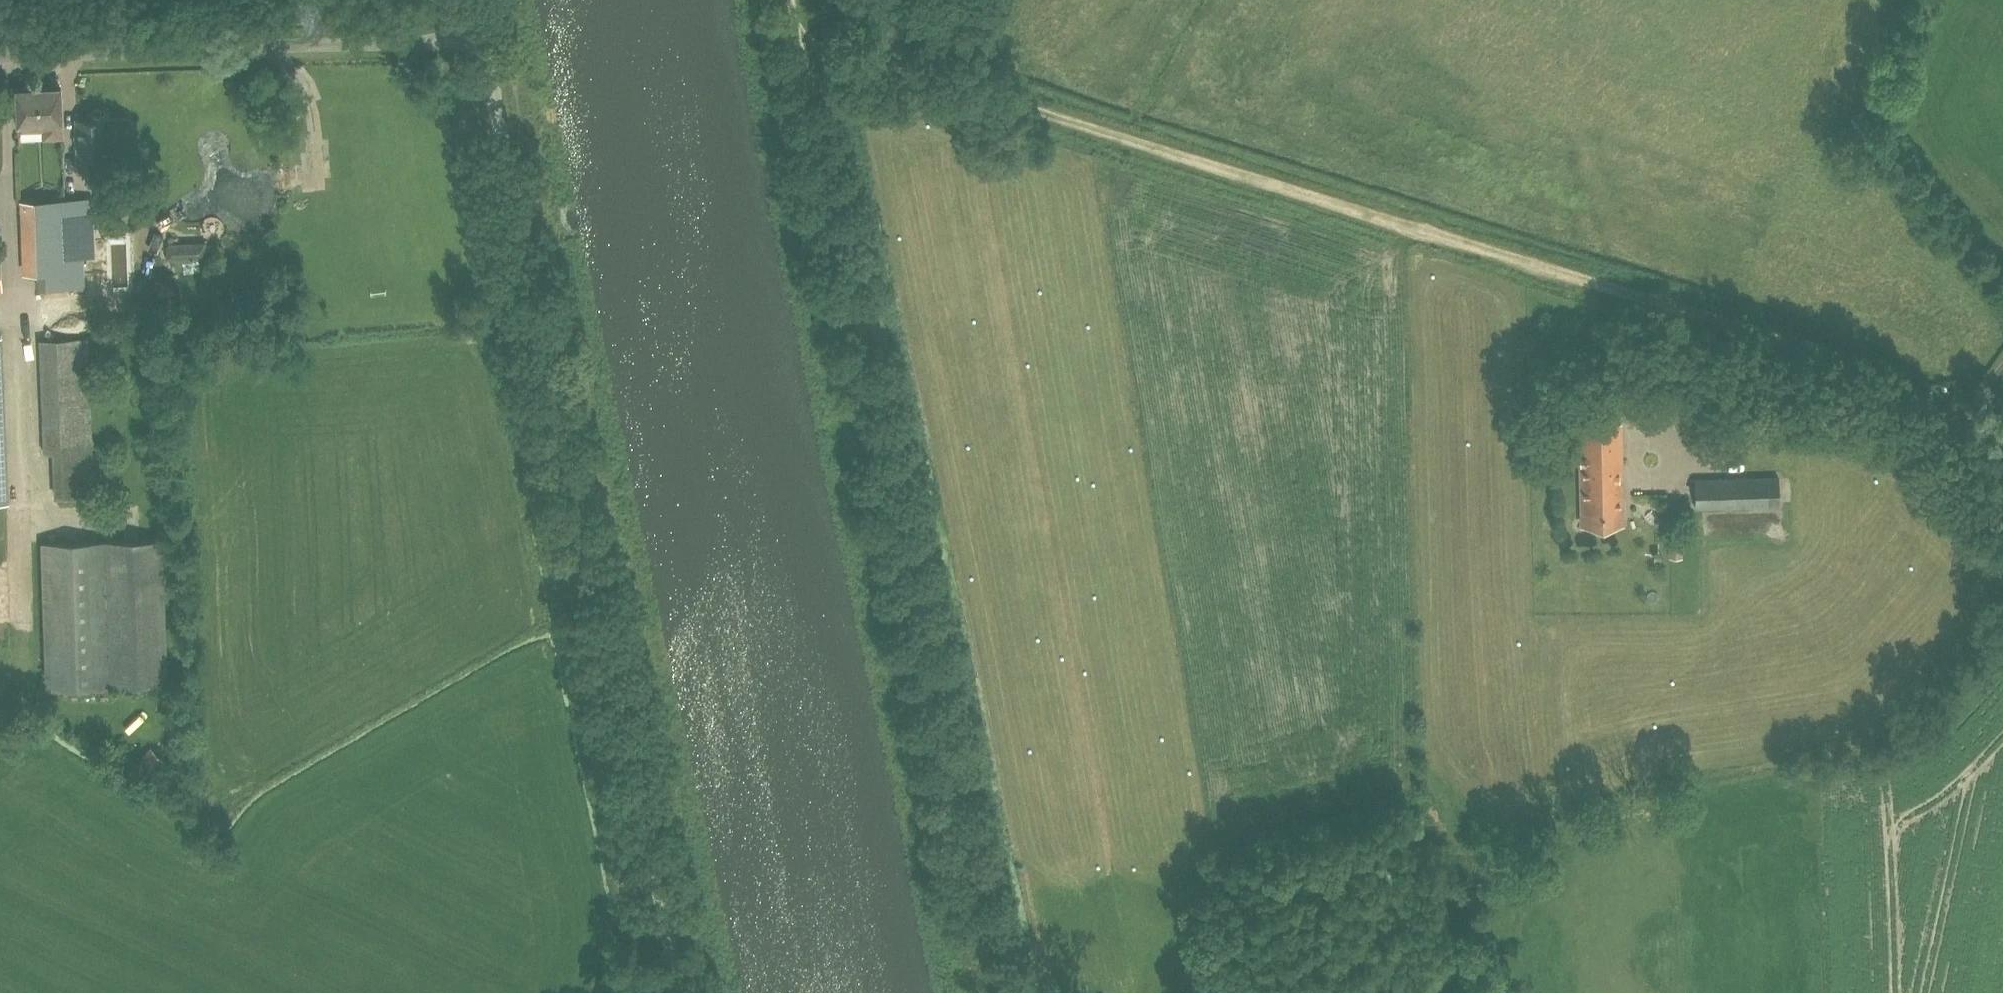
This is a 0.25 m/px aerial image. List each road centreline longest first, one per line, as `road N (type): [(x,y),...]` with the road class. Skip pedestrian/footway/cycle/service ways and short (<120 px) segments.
road 1 (track): [(2002,472),(1894,387),(1856,367),(848,55),(809,52)]
road 2 (unclassified): [(686,992),(479,40)]
road 3 (track): [(809,52),(1020,992)]
road 4 (unclassified): [(0,56),(479,40)]

